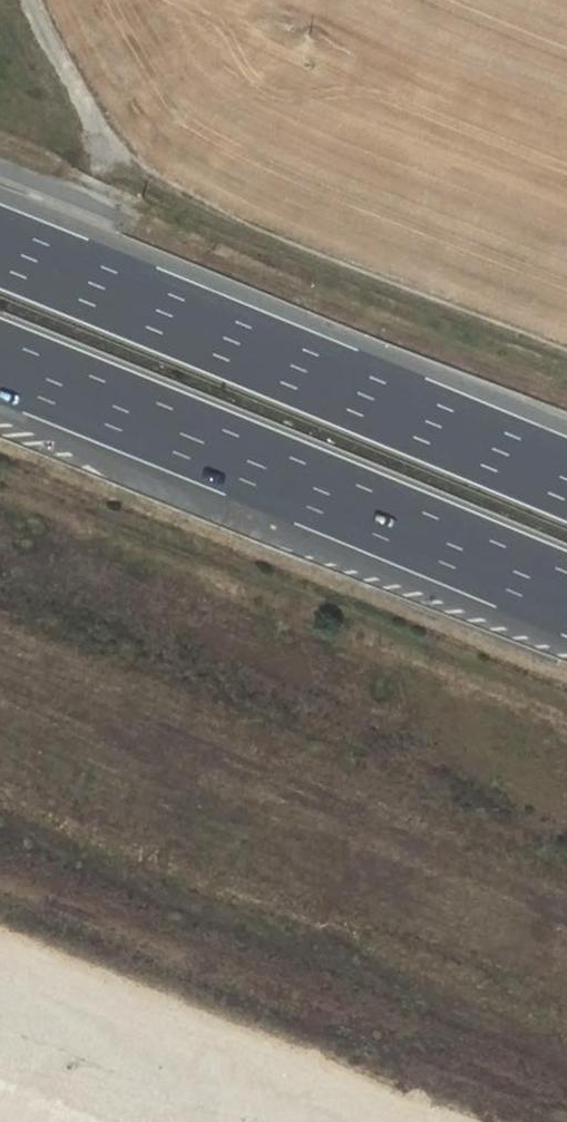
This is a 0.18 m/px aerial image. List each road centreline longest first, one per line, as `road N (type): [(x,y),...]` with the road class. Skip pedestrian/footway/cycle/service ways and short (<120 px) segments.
road 1 (track): [(36,0),(78,94),(139,168),(253,230),(566,349)]
road 2 (track): [(0,480),(566,713)]
road 3 (motorway): [(566,478),(0,245)]
road 4 (motorway): [(0,362),(566,595)]

